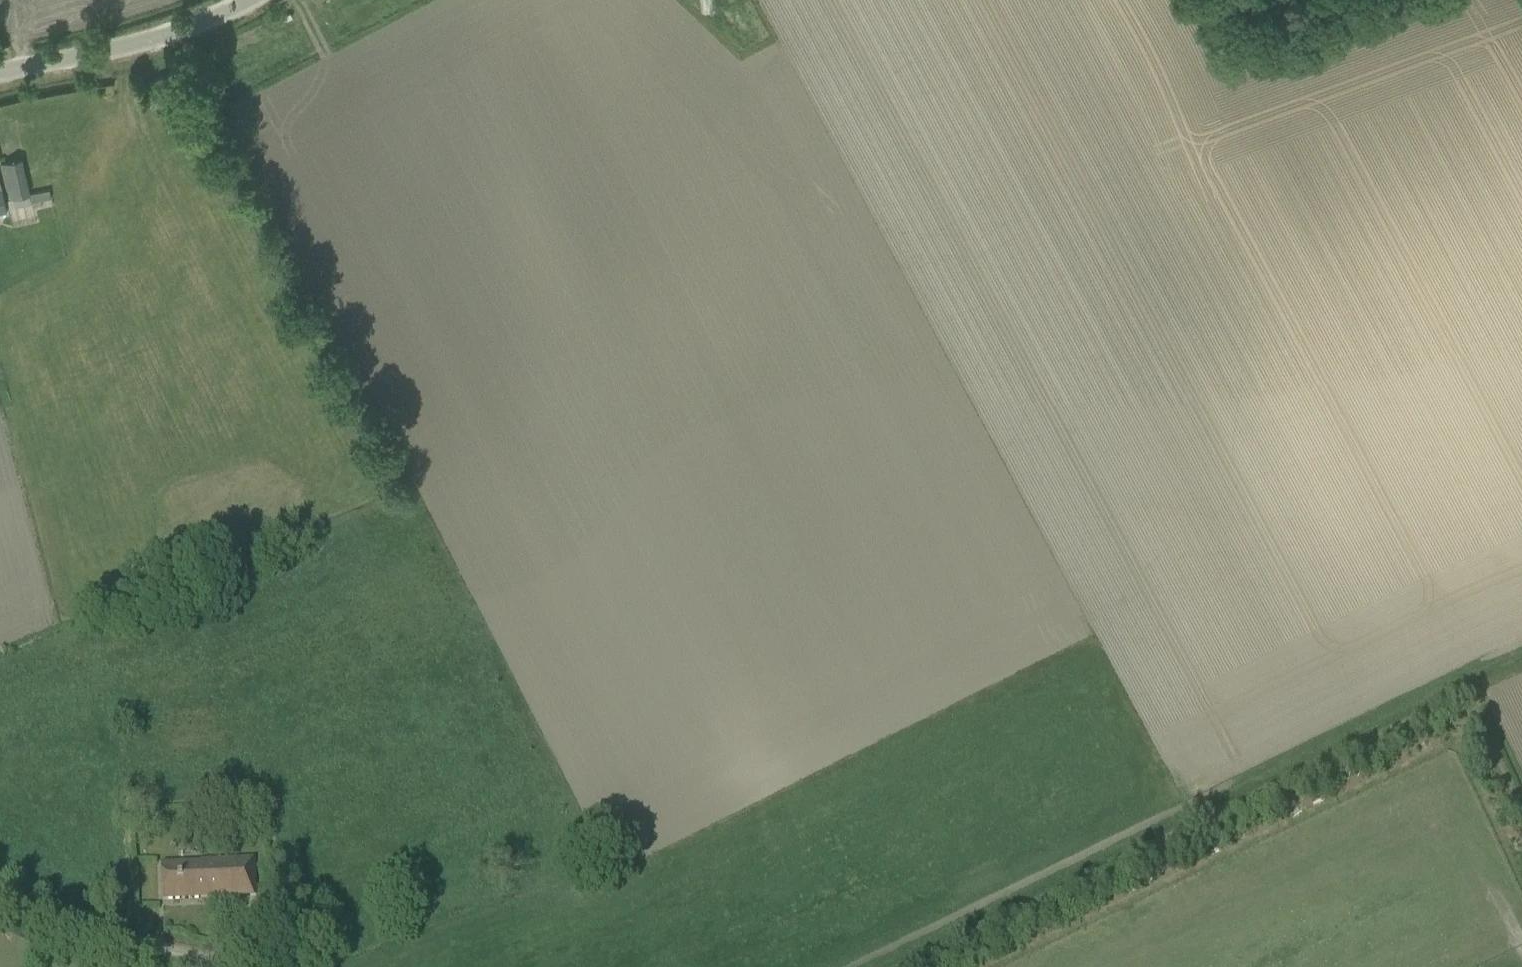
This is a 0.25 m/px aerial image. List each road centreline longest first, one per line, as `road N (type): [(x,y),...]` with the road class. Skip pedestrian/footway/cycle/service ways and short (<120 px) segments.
road 1 (unclassified): [(289,949),(255,958),(180,958),(105,945),(0,894)]
road 2 (tertiary): [(0,74),(120,51),(248,0)]

